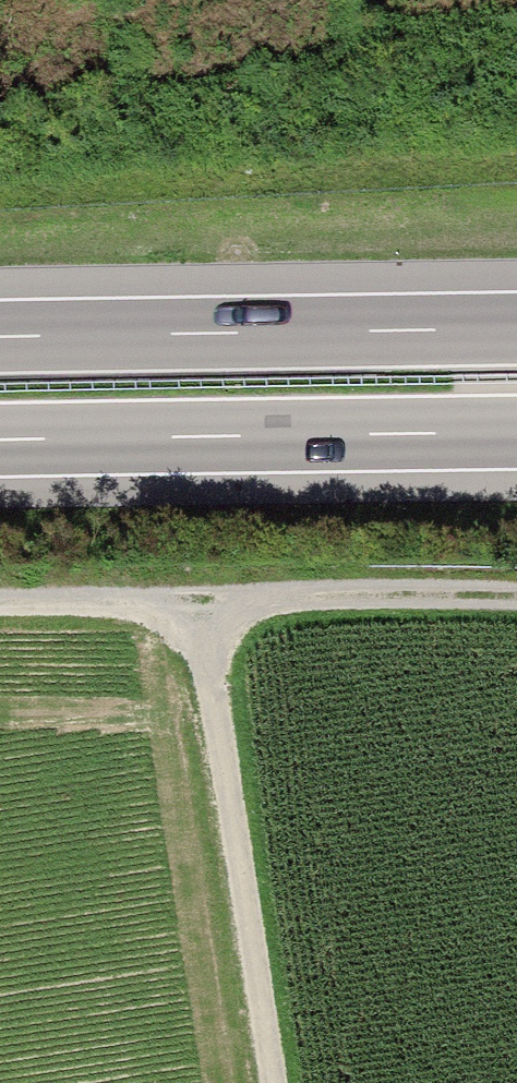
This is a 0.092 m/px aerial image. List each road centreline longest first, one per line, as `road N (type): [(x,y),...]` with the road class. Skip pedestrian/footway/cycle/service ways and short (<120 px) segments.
road 1 (track): [(0,604),(516,594)]
road 2 (motorway): [(516,328),(0,337)]
road 3 (motorway): [(0,440),(516,432)]
road 4 (track): [(199,601),(272,1082)]

